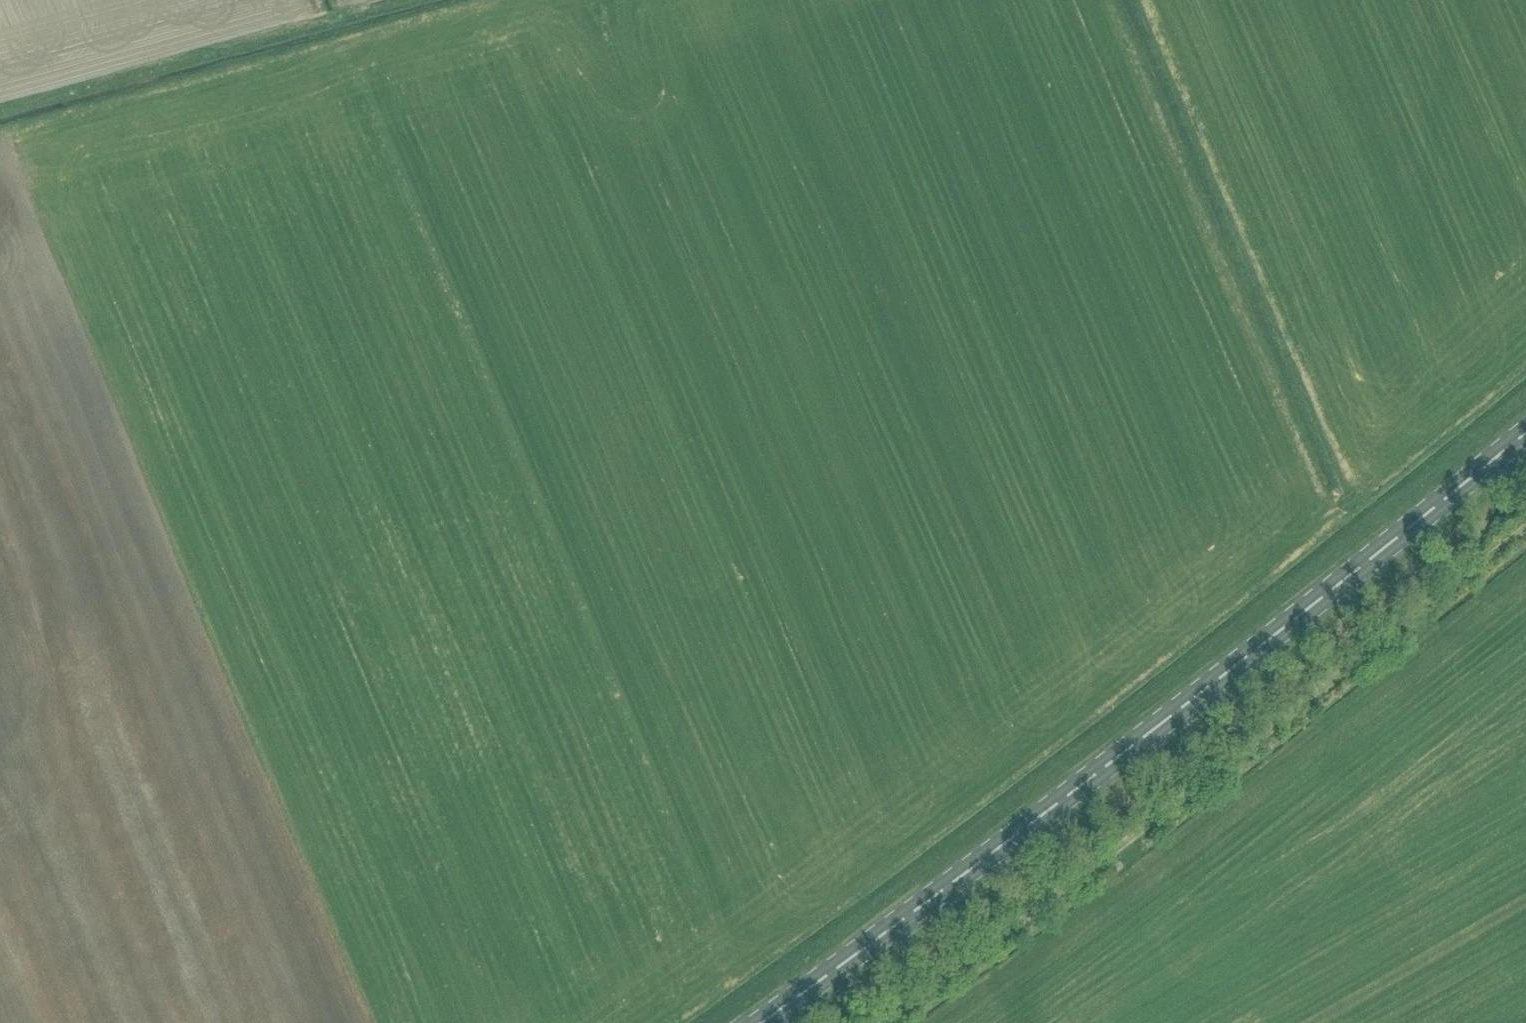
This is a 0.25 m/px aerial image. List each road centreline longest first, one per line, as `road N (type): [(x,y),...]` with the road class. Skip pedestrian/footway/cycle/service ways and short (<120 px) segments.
road 1 (primary): [(1525,432),(1145,736),(761,1022)]
road 2 (track): [(883,1022),(1525,529)]

